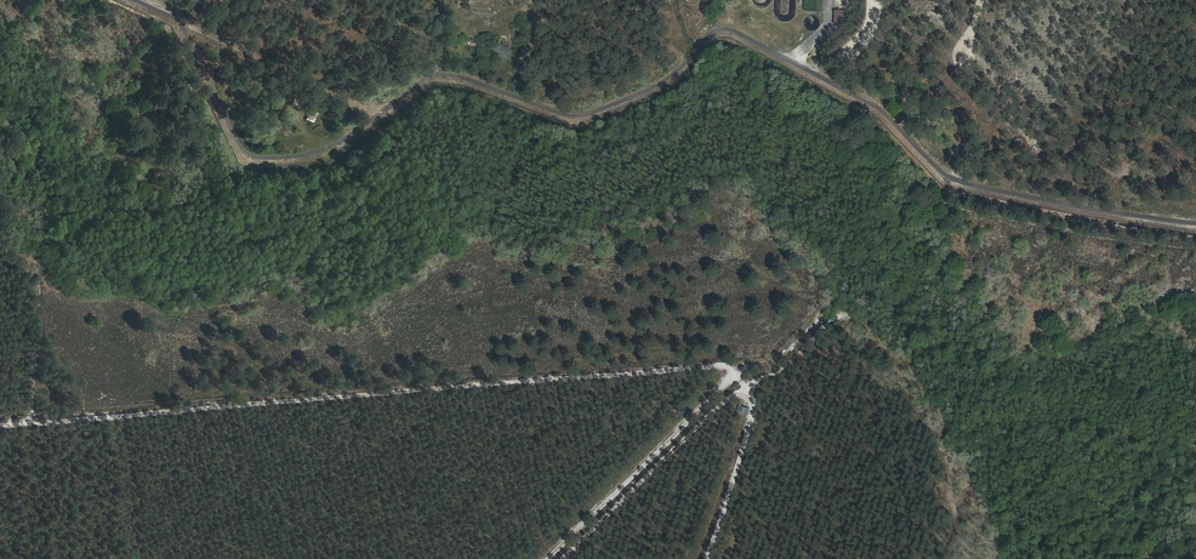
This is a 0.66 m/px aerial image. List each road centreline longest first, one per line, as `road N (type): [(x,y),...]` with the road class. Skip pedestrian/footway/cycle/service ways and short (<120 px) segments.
road 1 (track): [(1195,222),(950,179),(882,109),(721,29),(676,75),(592,114),(437,74),(333,147),(262,158),(232,130),(184,24),(143,0)]

